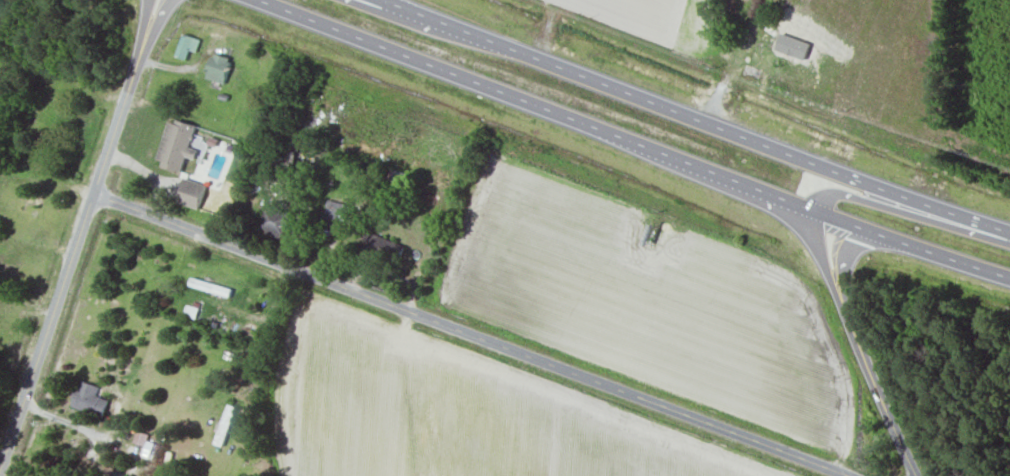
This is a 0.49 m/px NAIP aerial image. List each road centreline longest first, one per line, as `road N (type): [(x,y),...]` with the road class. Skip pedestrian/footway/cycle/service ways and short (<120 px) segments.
road 1 (residential): [(849,475),(91,193)]
road 2 (trunk): [(262,0),(825,215),(1009,277)]
road 3 (trunk): [(1009,231),(383,0)]
road 4 (tertiary): [(139,48),(0,470)]
road 5 (residential): [(910,475),(838,304),(822,234),(838,172)]
road 6 (trunk): [(483,38),(349,0)]

